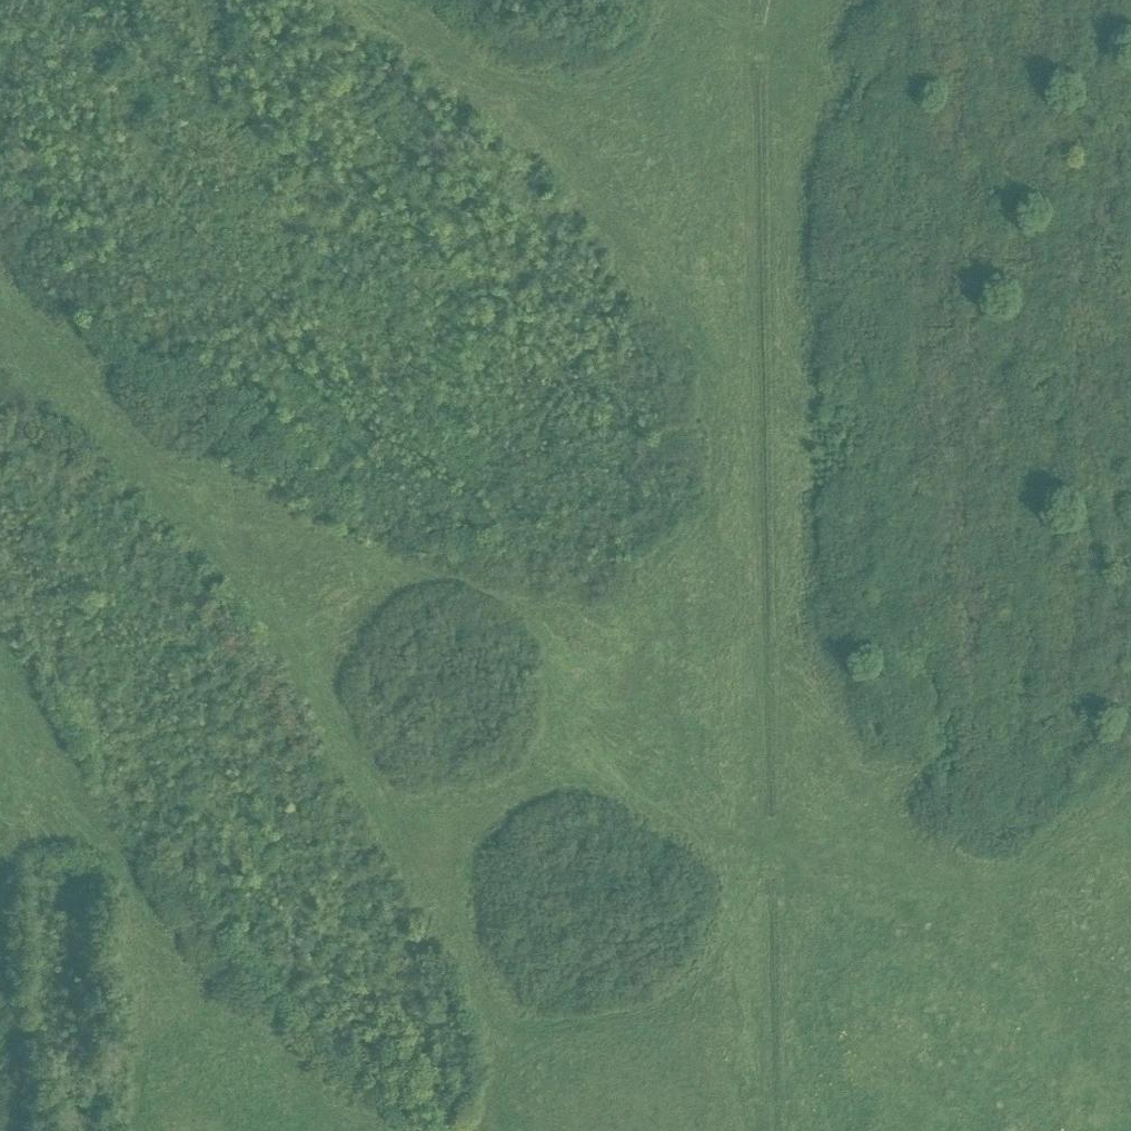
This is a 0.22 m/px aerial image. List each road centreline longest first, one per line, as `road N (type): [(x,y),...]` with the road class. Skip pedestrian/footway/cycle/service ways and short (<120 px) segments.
road 1 (track): [(1130,1023),(1100,1014),(979,902),(929,869),(856,847),(746,840),(586,783),(467,802),(394,802),(235,552),(0,291)]

